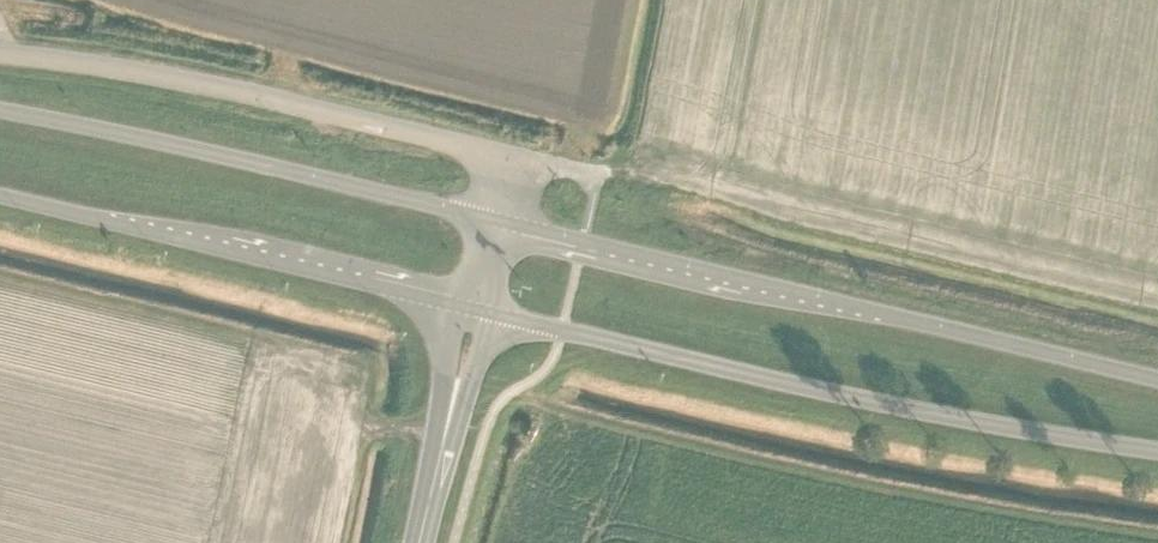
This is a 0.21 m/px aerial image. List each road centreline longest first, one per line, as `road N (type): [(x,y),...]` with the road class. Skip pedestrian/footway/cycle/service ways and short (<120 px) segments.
road 1 (primary): [(472,314),(1157,449)]
road 2 (primary): [(1157,378),(492,225)]
road 3 (unclassified): [(504,150),(232,85),(0,50)]
road 4 (primary): [(492,225),(167,147),(0,115)]
road 5 (primary): [(0,200),(472,314)]
road 6 (primary): [(417,542),(472,314)]

